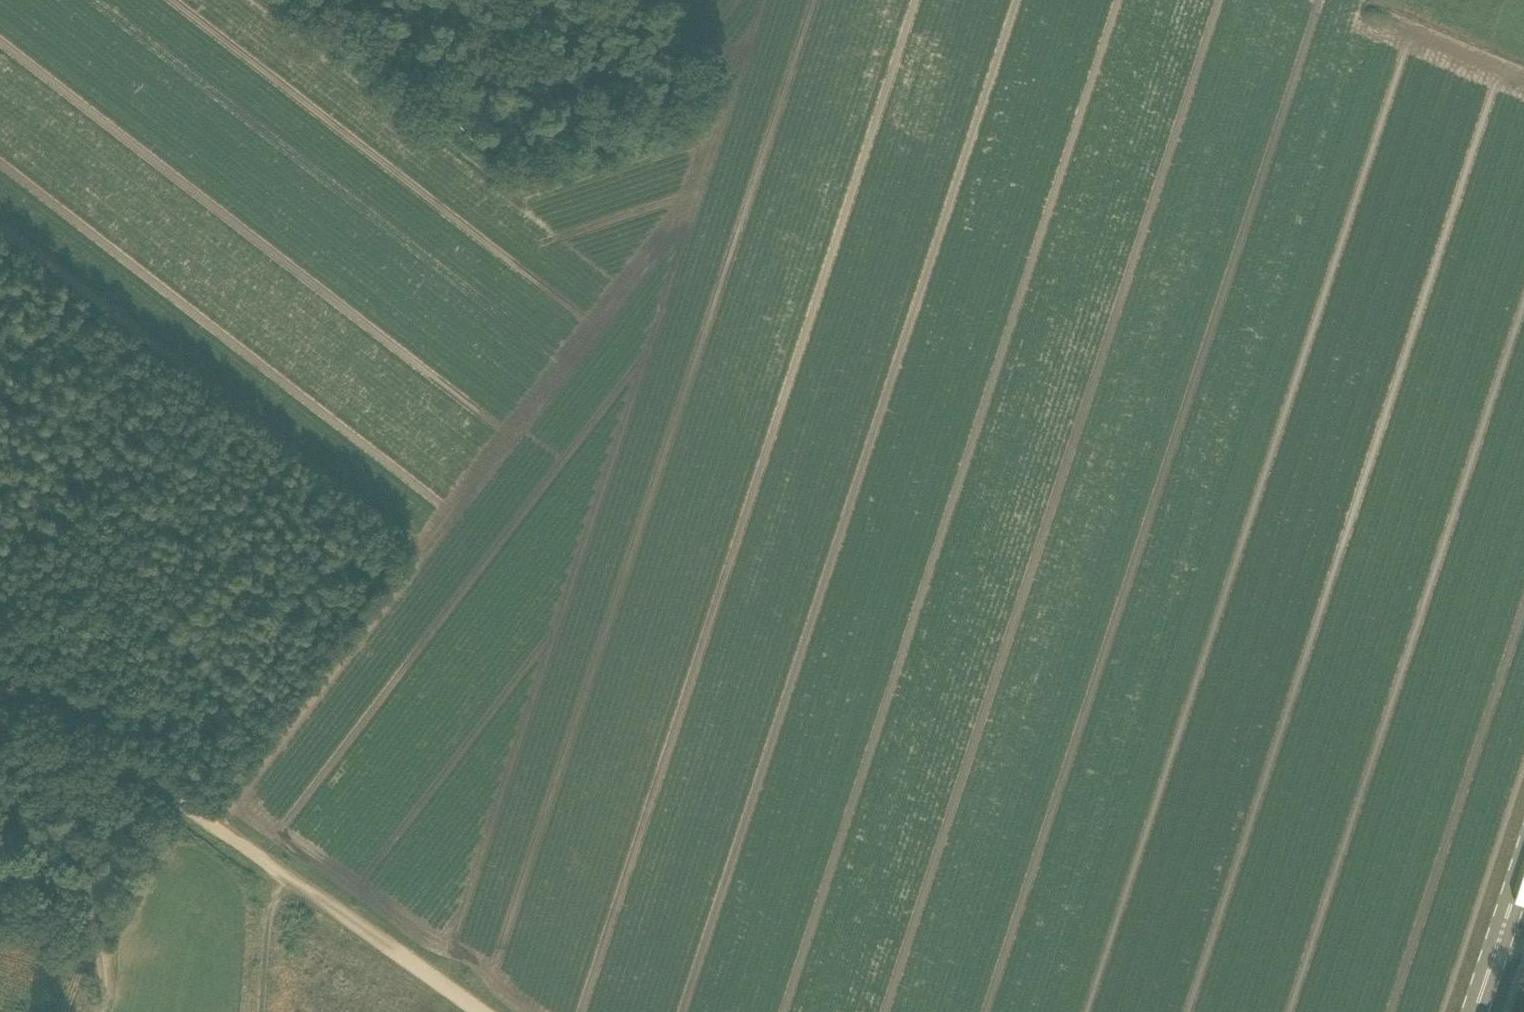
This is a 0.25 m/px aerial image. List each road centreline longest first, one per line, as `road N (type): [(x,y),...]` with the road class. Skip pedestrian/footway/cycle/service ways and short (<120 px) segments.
road 1 (track): [(0,678),(277,873)]
road 2 (track): [(277,873),(478,1011)]
road 3 (track): [(141,777),(95,918),(101,1011)]
road 4 (primary): [(1475,1011),(1523,865)]
road 5 (track): [(277,873),(264,1011)]

